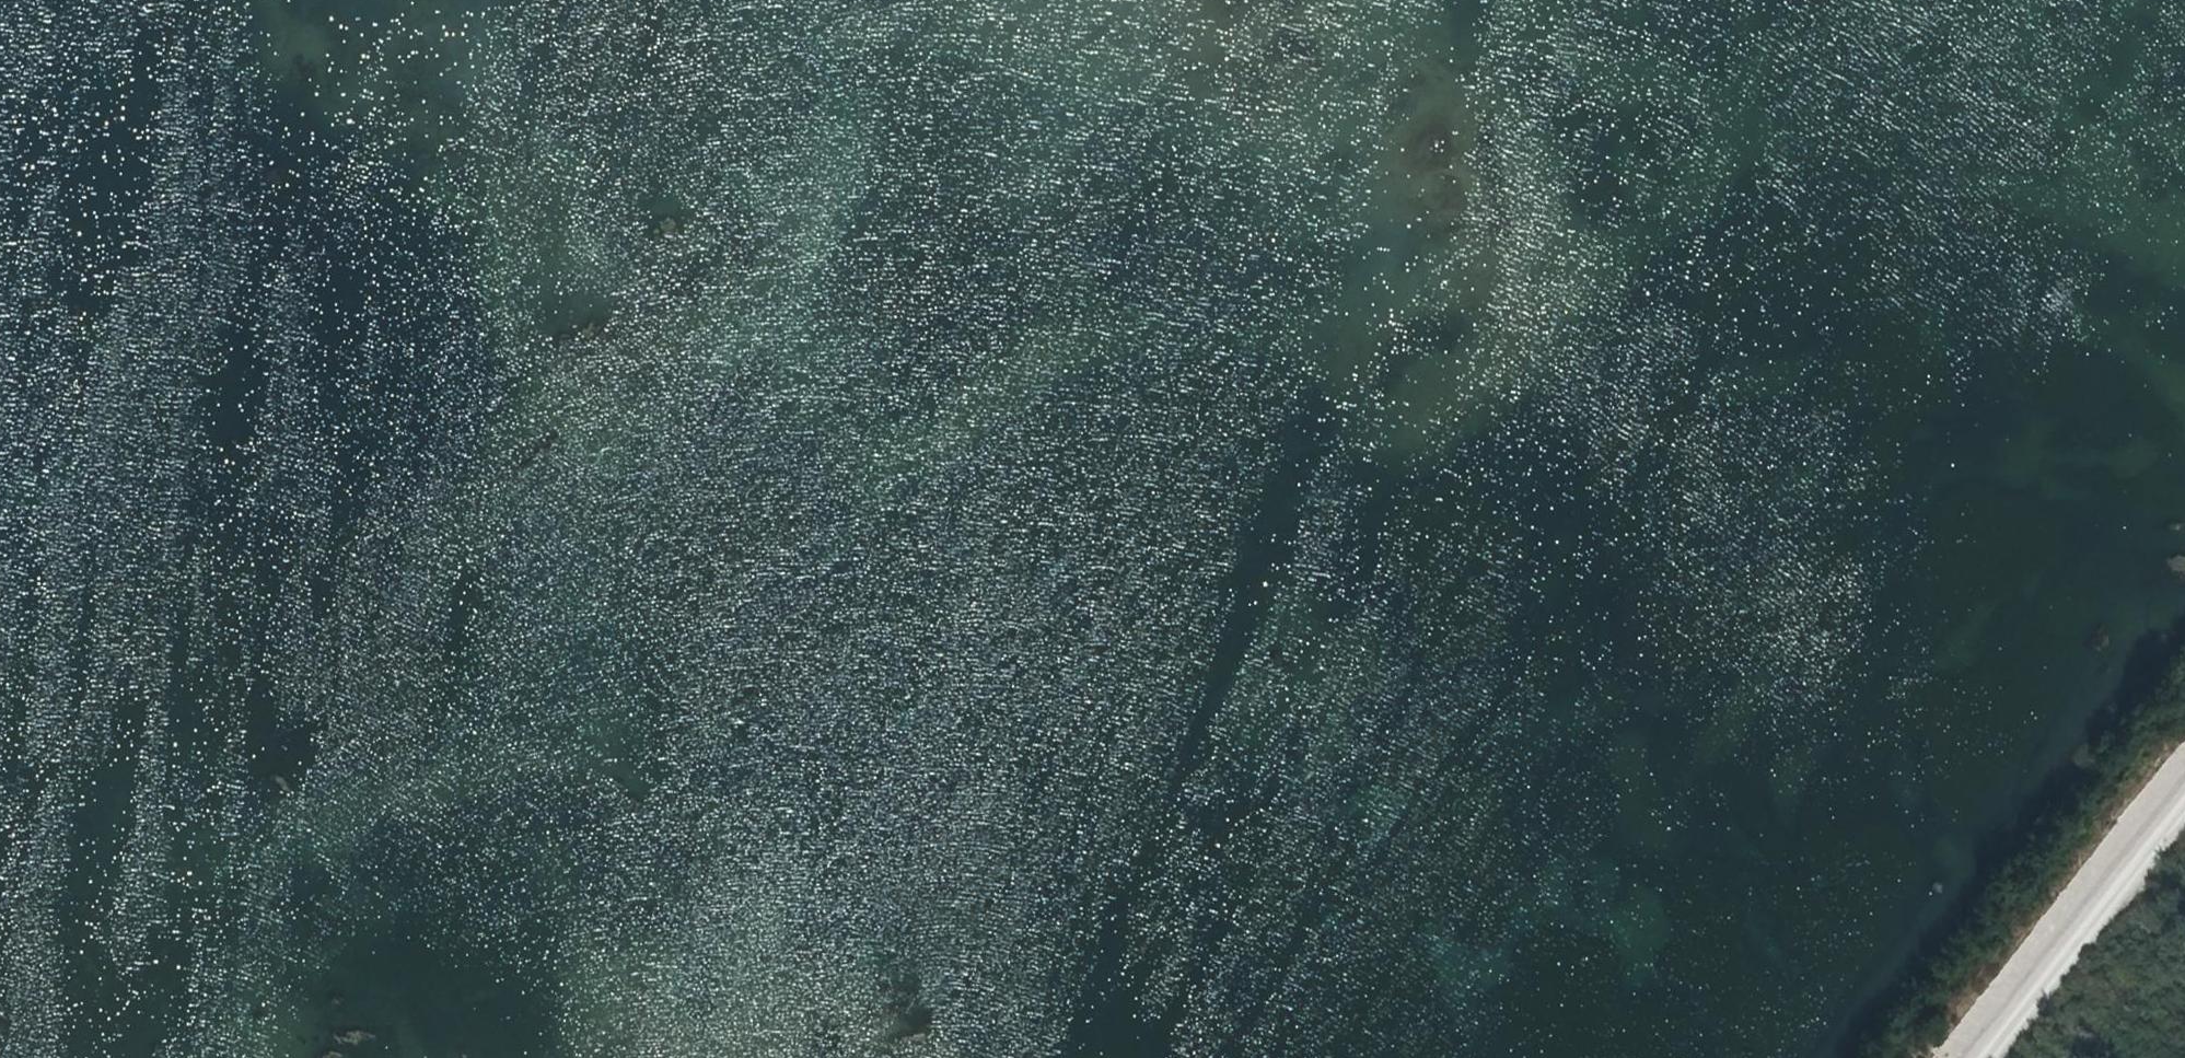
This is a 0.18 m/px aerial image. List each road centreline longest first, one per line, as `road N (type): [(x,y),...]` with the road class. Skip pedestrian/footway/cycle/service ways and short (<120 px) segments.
road 1 (track): [(2184,763),(1951,1057)]

